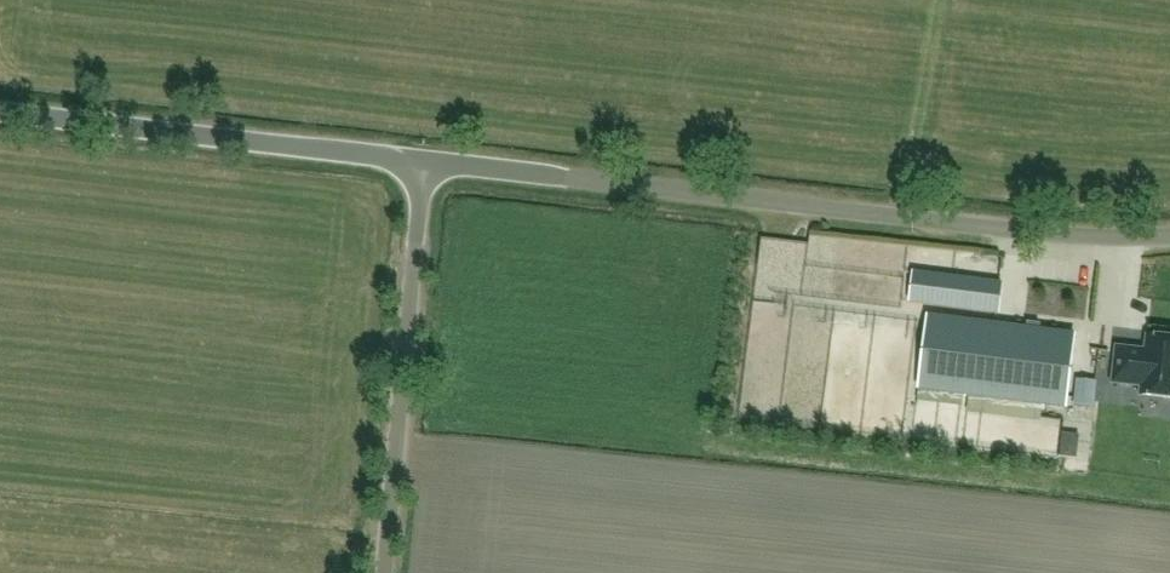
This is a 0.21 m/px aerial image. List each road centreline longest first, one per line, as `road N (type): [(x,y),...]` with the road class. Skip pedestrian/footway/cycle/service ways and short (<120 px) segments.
road 1 (tertiary): [(1169,237),(1078,240),(424,160)]
road 2 (tertiary): [(424,160),(0,108)]
road 3 (unclassified): [(386,572),(424,160)]

